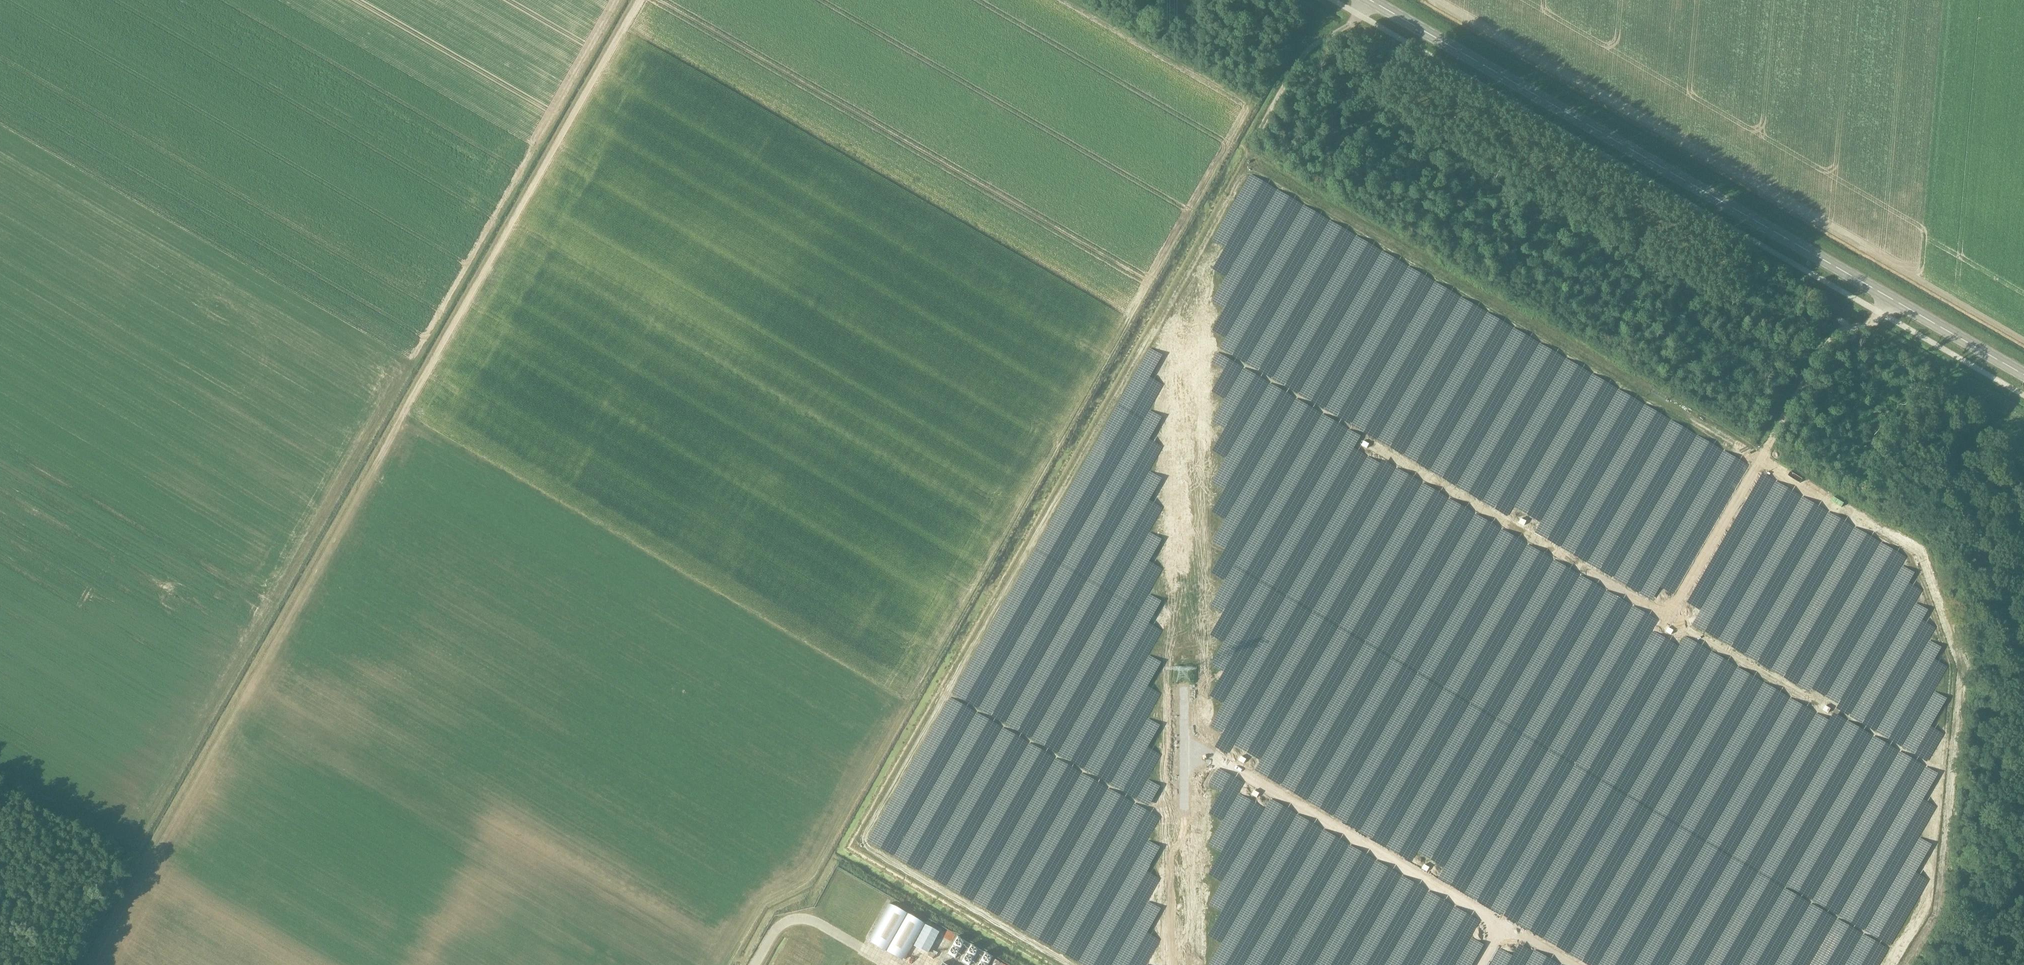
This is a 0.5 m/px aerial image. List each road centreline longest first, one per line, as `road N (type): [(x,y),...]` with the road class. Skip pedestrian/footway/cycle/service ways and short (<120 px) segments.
road 1 (track): [(639,0),(89,964)]
road 2 (track): [(841,856),(1287,80),(1311,47),(1356,17)]
road 3 (primary): [(2023,375),(1370,0)]
road 4 (track): [(1869,324),(1832,336),(1766,449)]

